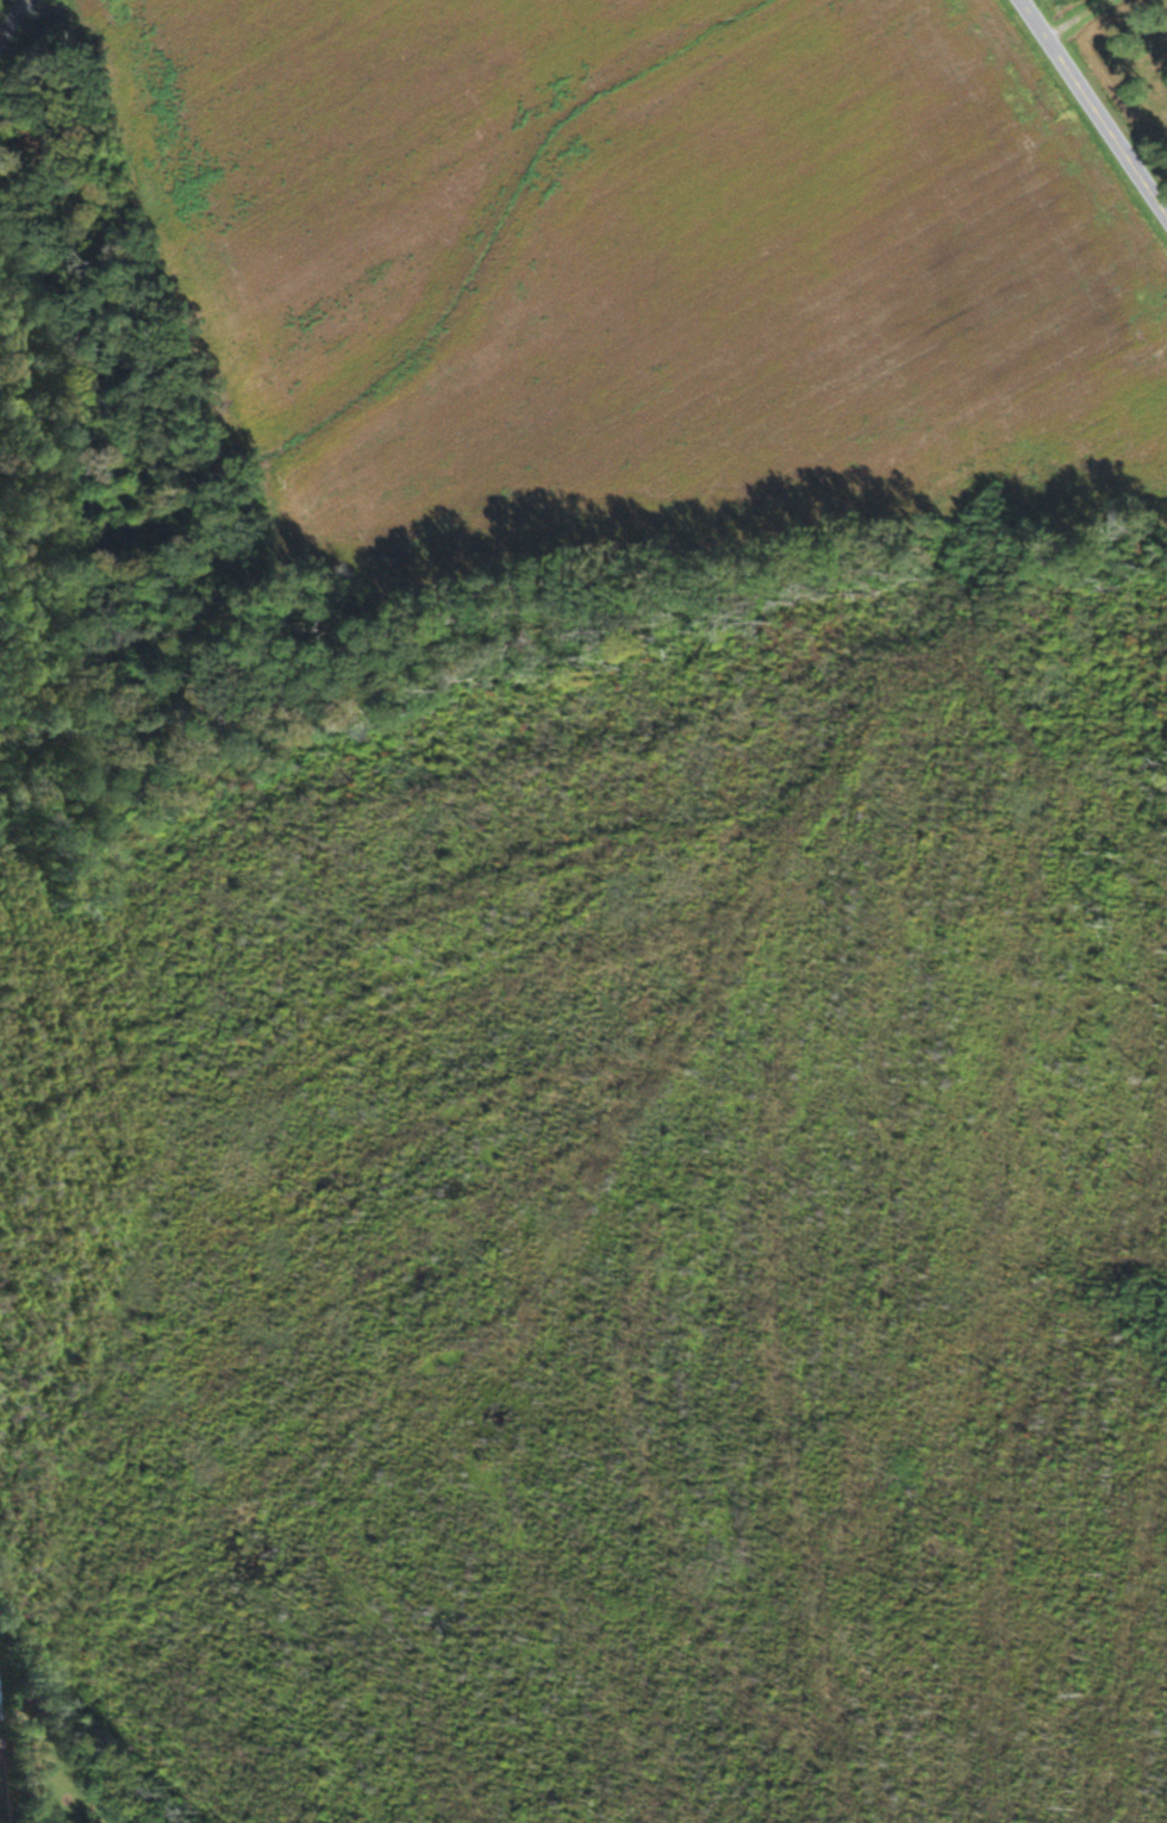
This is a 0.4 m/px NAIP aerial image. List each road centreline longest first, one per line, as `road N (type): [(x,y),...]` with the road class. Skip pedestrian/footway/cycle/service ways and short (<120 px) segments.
road 1 (secondary): [(1166,223),(1017,0)]

